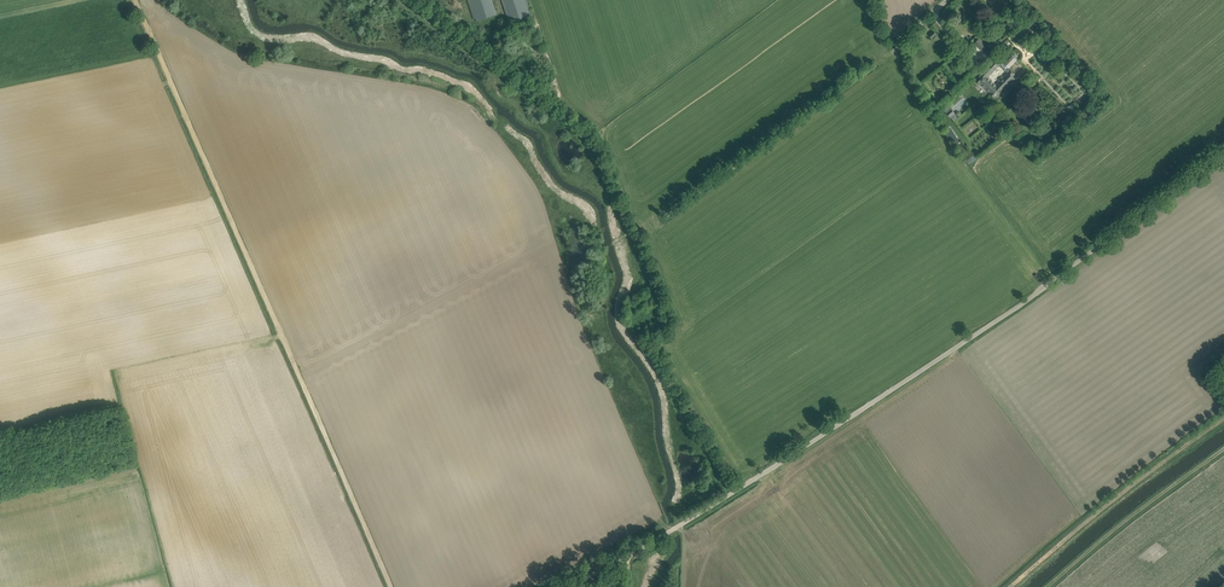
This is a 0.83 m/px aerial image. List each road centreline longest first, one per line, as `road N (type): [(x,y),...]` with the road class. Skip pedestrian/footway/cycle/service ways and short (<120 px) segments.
road 1 (unclassified): [(568,586),(680,525),(1021,304),(1223,151)]
road 2 (track): [(135,0),(391,586)]
road 3 (track): [(1018,586),(1223,421)]
road 4 (track): [(1047,586),(1223,449)]

